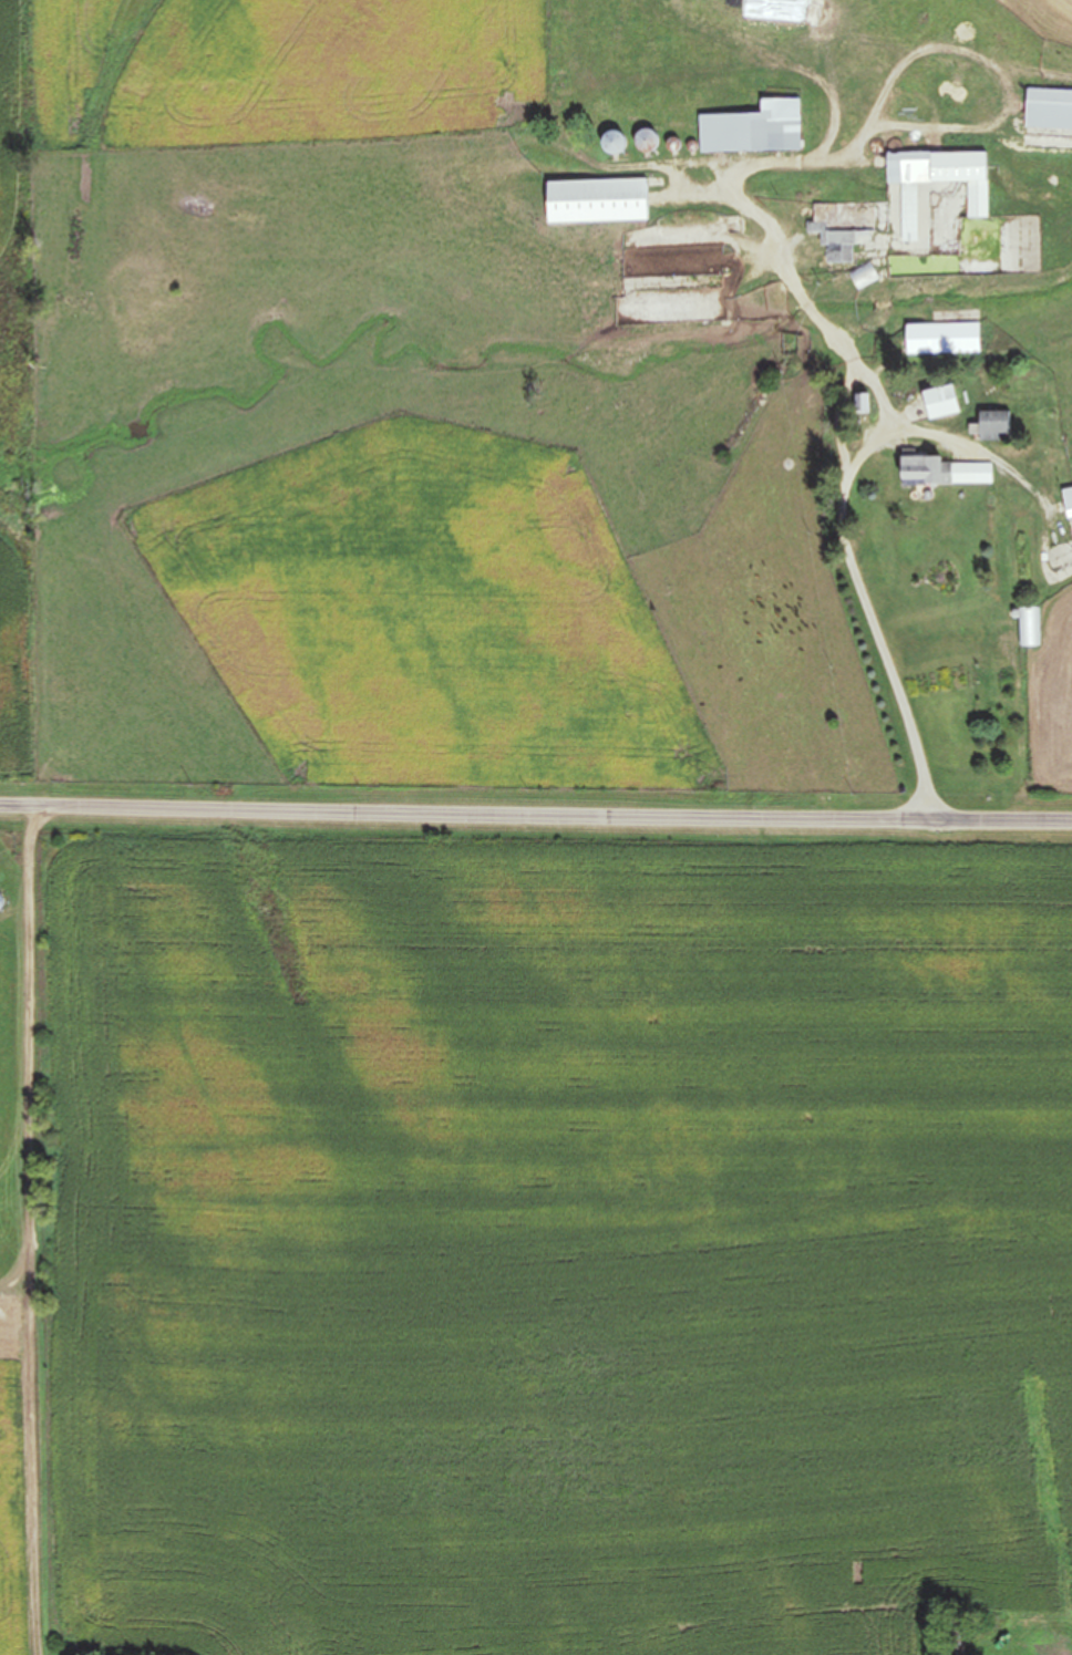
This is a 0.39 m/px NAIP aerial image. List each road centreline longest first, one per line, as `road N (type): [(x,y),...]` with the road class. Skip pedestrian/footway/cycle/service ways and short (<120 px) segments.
road 1 (residential): [(1071,811),(0,790)]

